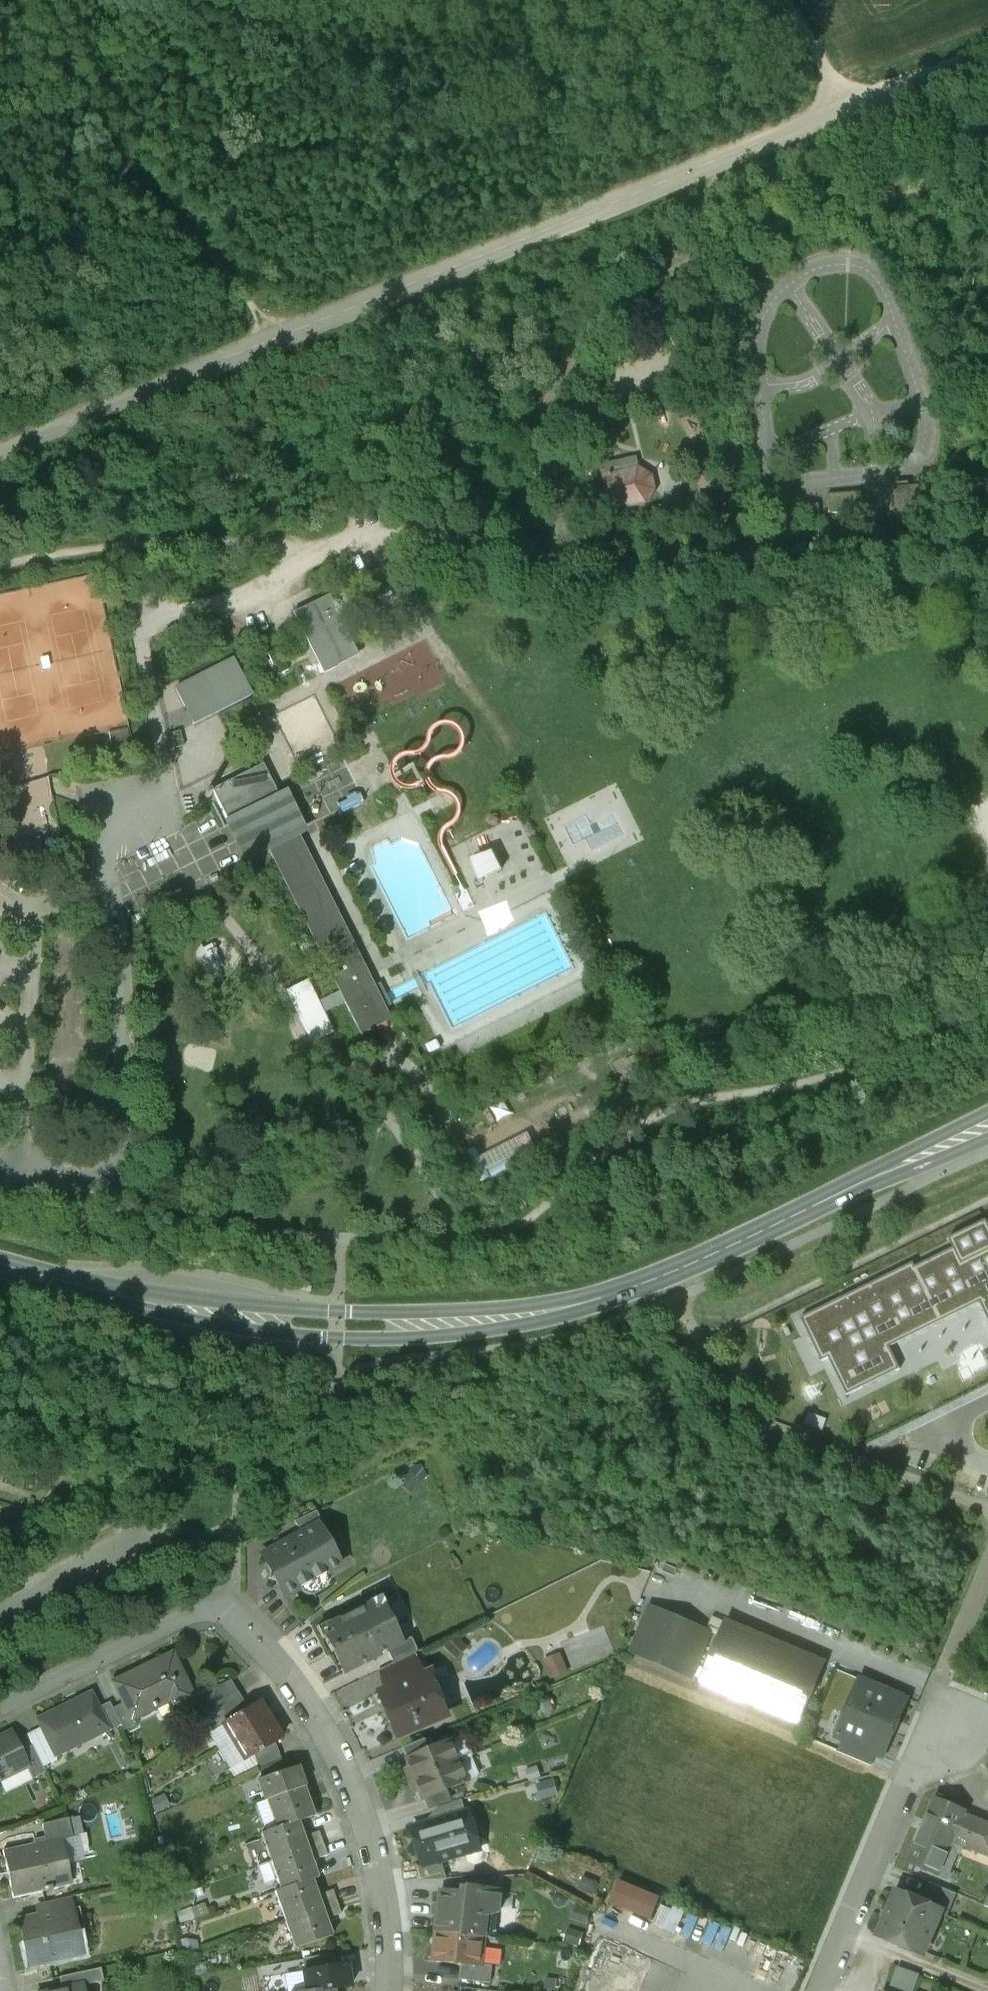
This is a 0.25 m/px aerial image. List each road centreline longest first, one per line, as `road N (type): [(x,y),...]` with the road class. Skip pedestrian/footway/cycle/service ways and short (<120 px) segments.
road 1 (secondary): [(0,1265),(118,1296),(336,1326),(462,1323),(567,1308),(659,1278),(987,1124)]
road 2 (unclassified): [(0,1172),(41,1169),(86,1181),(105,1179),(116,1167),(123,1050),(104,844),(111,825),(148,805)]
road 3 (track): [(274,339),(695,170)]
road 4 (residential): [(390,1990),(389,1914),(375,1845),(288,1677),(223,1607)]
road 5 (track): [(0,454),(274,339)]
road 6 (residential): [(953,1736),(902,1785),(820,1990)]
road 7 (residential): [(0,1705),(196,1611),(223,1607)]
road 8 (track): [(695,170),(845,108)]
road 9 (track): [(845,108),(987,55)]
road 10 (track): [(845,108),(783,0)]

